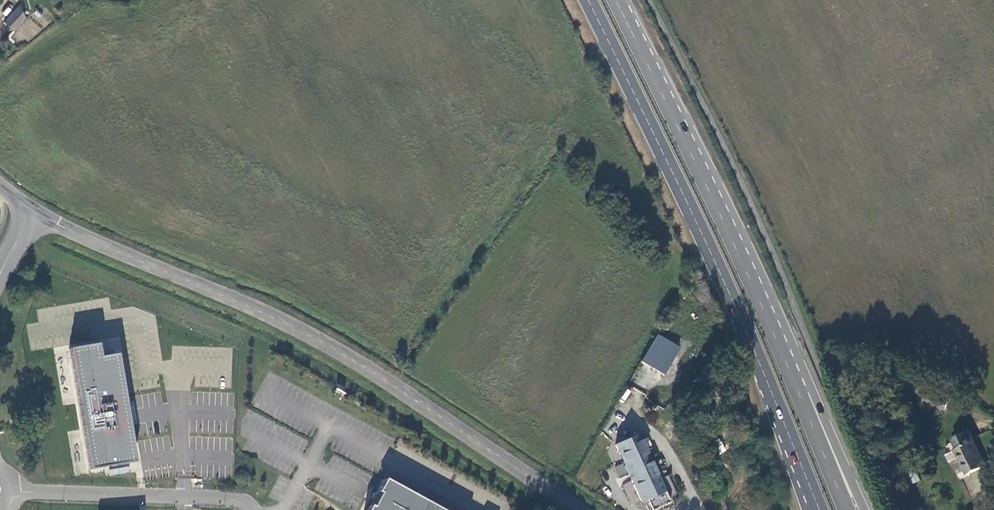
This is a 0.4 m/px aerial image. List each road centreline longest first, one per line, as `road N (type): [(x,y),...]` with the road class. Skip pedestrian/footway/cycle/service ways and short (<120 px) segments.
road 1 (trunk): [(586,0),(732,299),(812,495)]
road 2 (trunk): [(777,340),(614,0)]
road 3 (trunk): [(865,509),(799,361),(777,340)]
road 4 (trunk): [(846,509),(777,340)]

